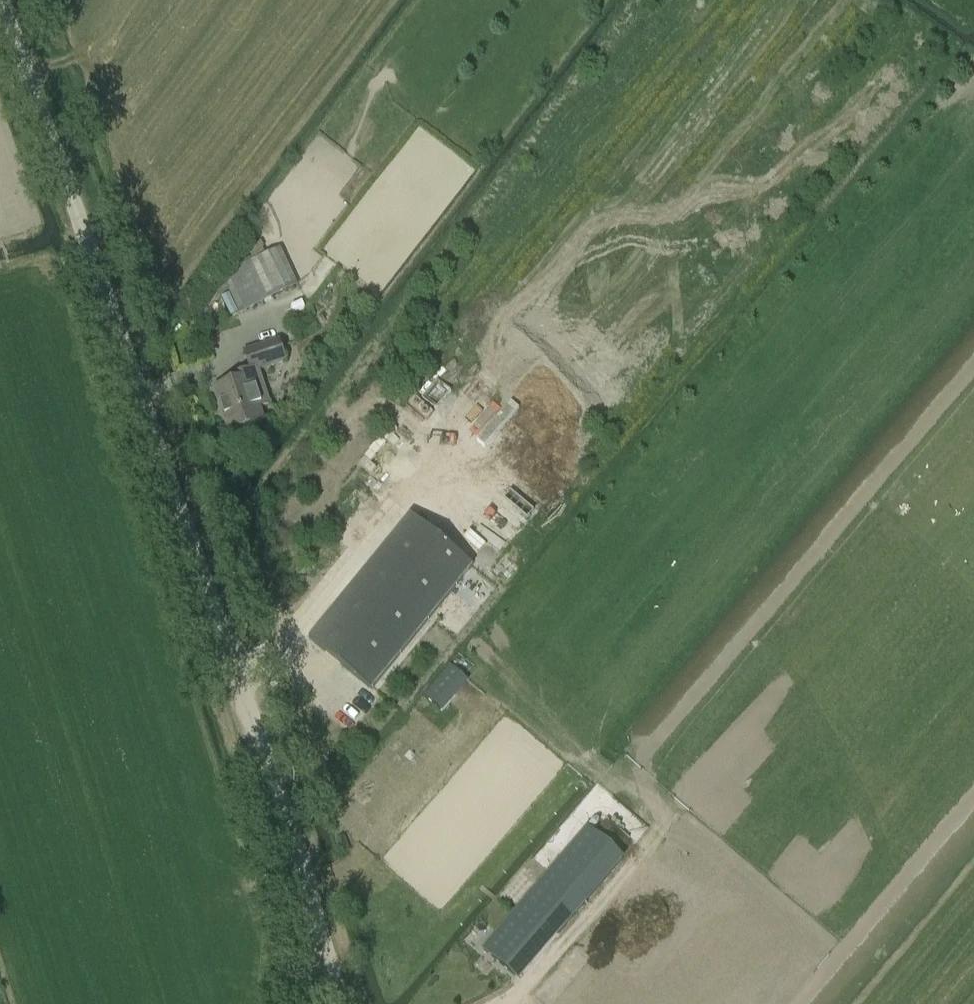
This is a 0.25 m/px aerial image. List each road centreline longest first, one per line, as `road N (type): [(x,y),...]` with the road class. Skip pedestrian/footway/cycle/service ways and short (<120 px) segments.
road 1 (unclassified): [(337,997),(0,5)]

